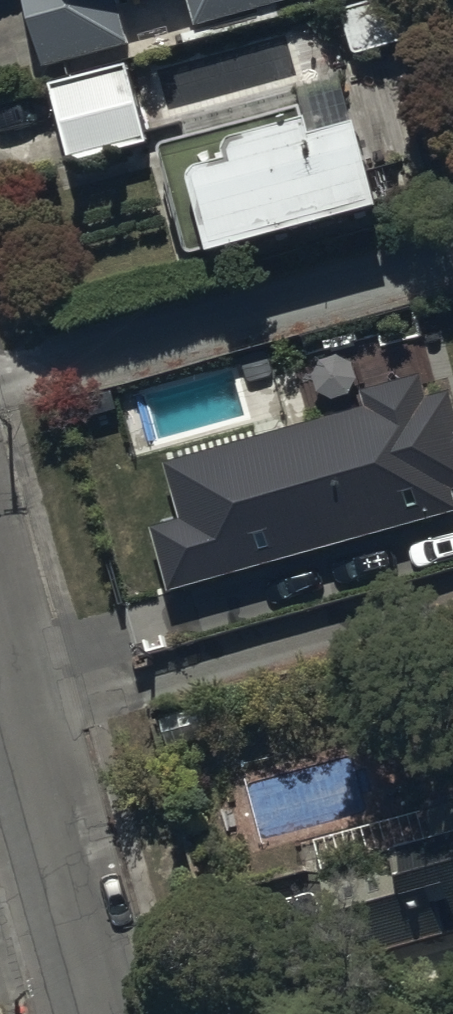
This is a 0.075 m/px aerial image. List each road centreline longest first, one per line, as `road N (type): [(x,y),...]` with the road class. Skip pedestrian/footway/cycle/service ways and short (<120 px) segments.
road 1 (residential): [(18,724),(452,600)]
road 2 (residential): [(18,724),(98,1013)]

